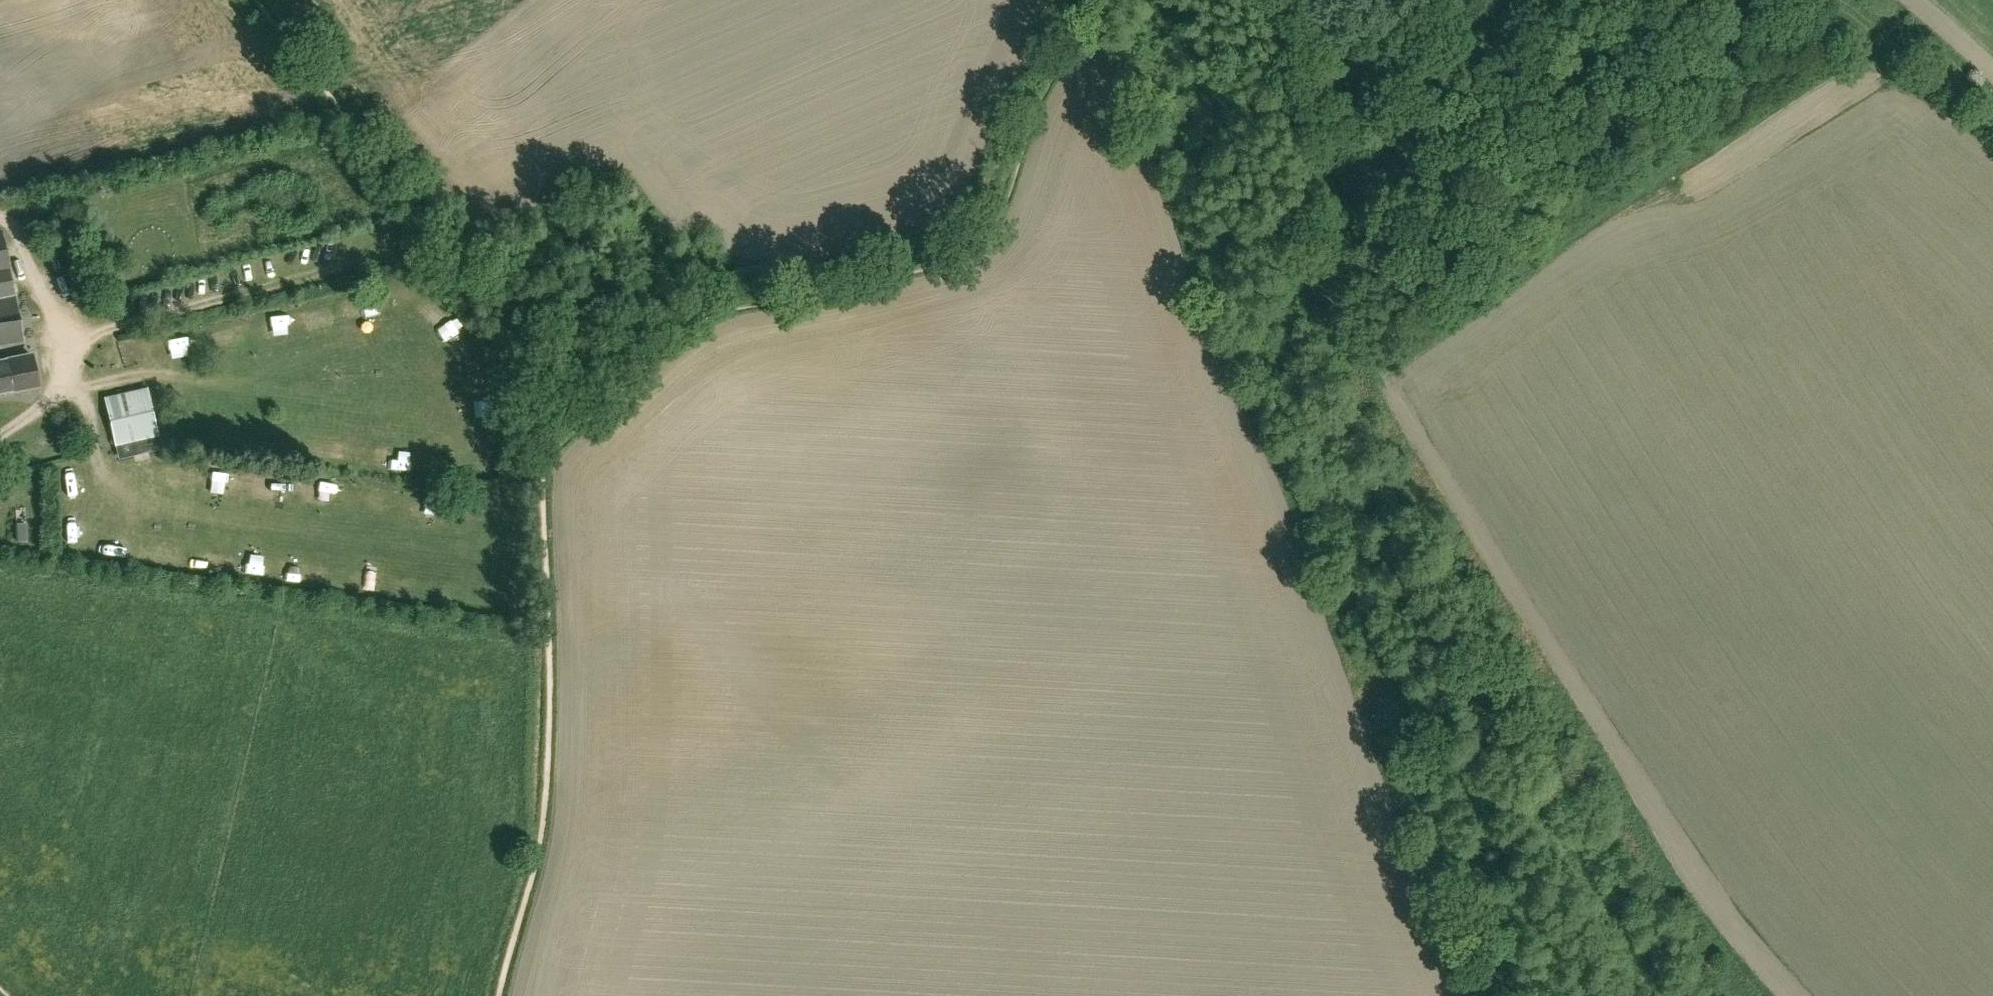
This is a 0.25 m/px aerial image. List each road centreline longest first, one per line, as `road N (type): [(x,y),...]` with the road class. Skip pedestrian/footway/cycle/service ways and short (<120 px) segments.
road 1 (track): [(0,431),(56,392),(79,348),(108,325),(456,239)]
road 2 (track): [(1992,119),(1912,39),(1856,29),(1813,0)]

